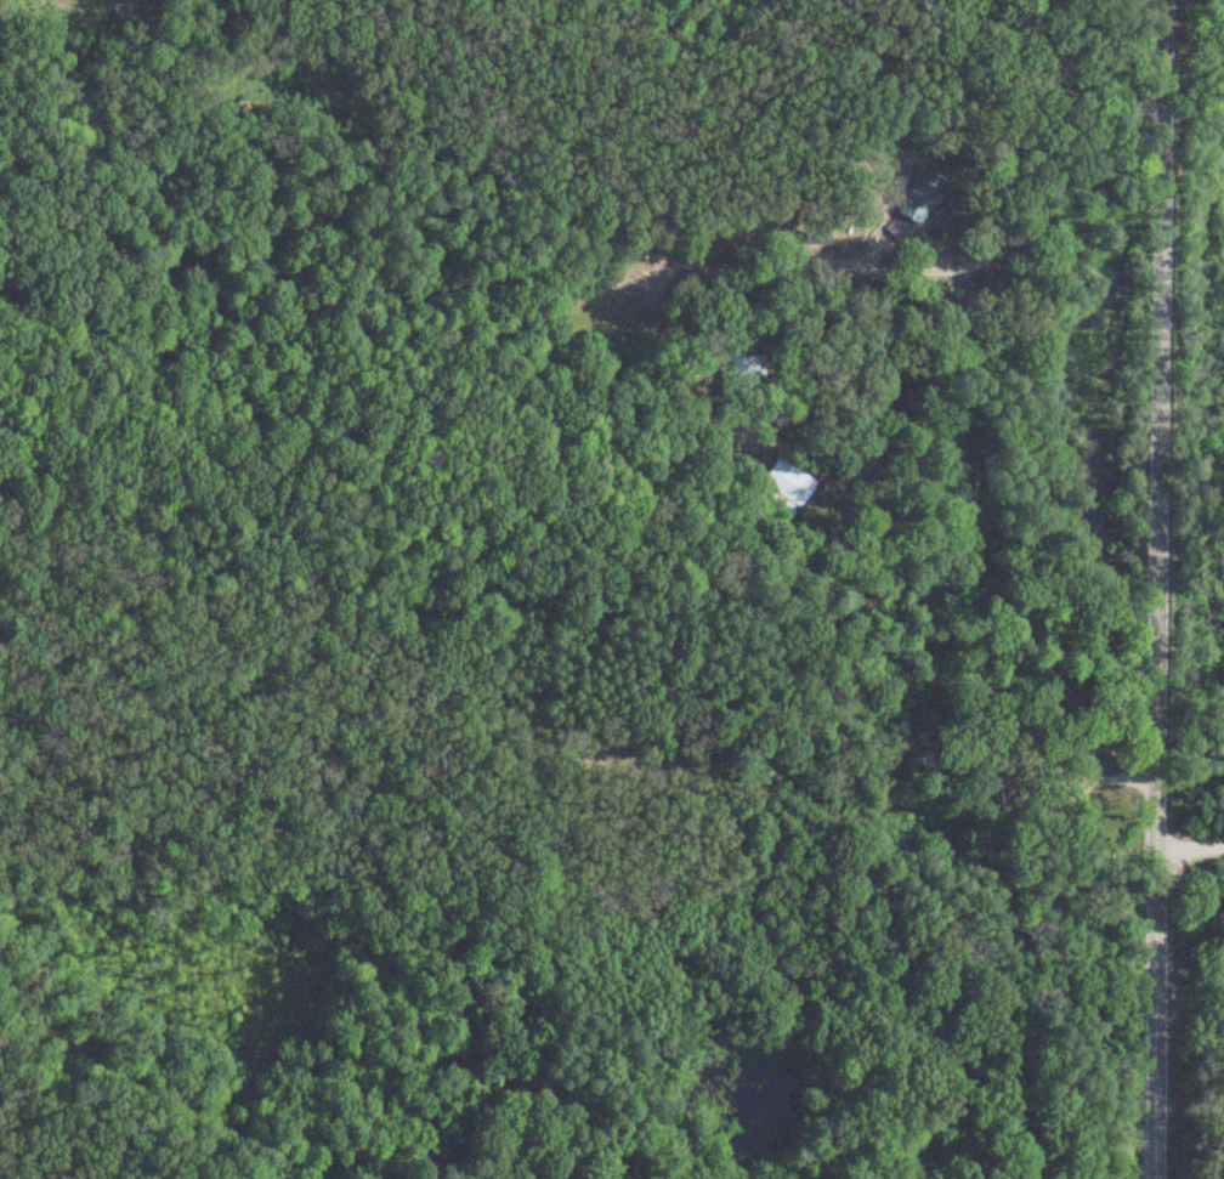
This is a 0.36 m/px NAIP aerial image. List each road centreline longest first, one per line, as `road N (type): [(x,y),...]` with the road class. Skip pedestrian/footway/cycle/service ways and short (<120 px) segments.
road 1 (residential): [(1164,1178),(1167,0)]

